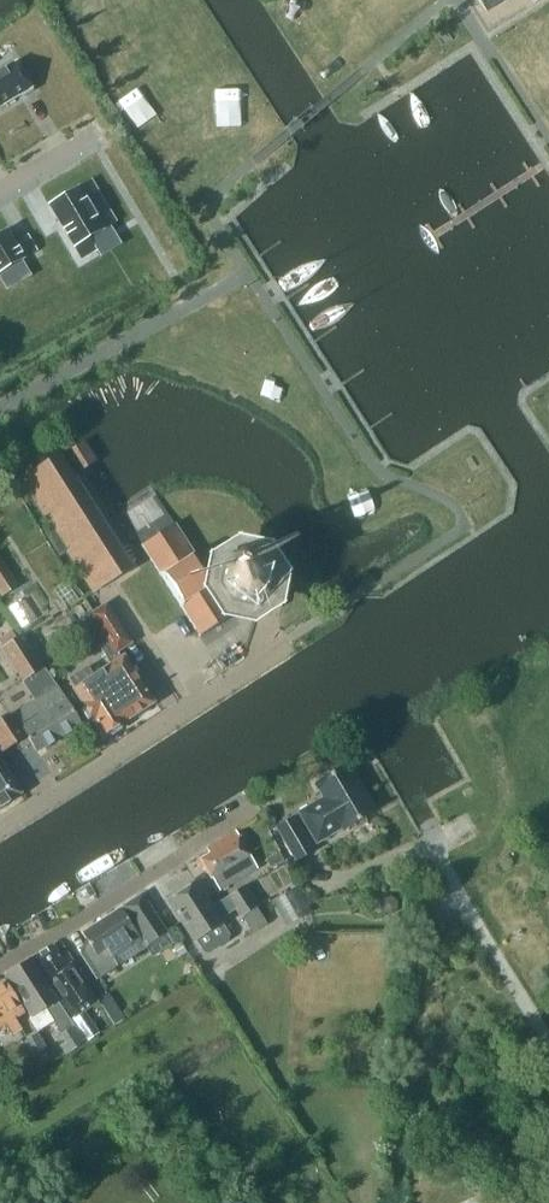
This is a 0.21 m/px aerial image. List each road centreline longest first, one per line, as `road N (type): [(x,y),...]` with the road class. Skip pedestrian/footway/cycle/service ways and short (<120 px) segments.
road 1 (residential): [(0,825),(282,647)]
road 2 (residential): [(0,962),(252,810)]

